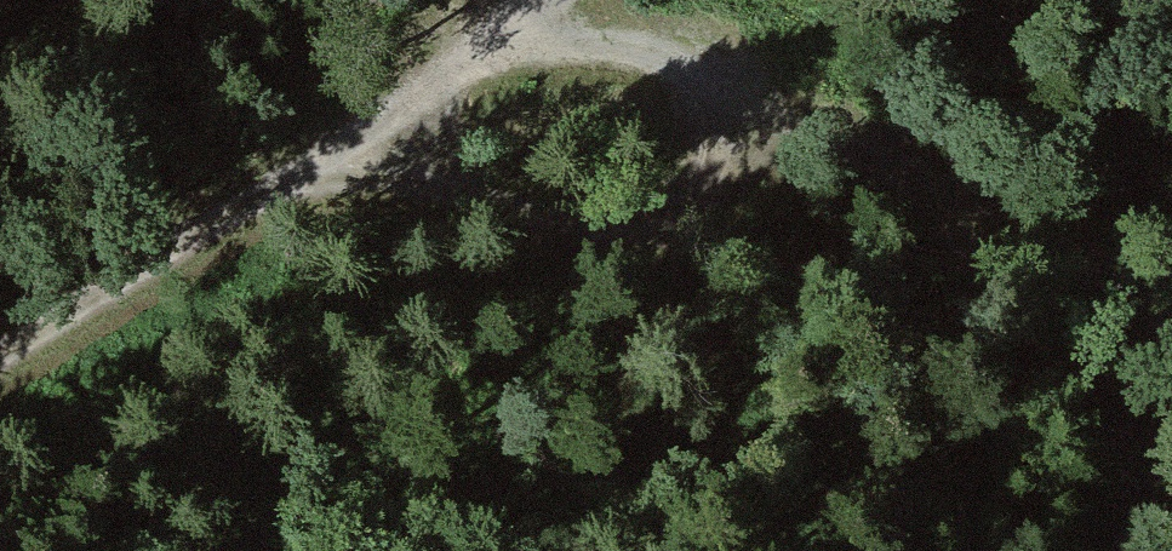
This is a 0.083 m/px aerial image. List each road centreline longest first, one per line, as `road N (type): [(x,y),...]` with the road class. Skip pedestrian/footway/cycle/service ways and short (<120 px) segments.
road 1 (track): [(591,0),(679,61),(1001,218),(1171,325)]
road 2 (track): [(564,0),(384,104),(0,349)]
road 3 (track): [(384,104),(533,173),(656,160),(743,92)]

